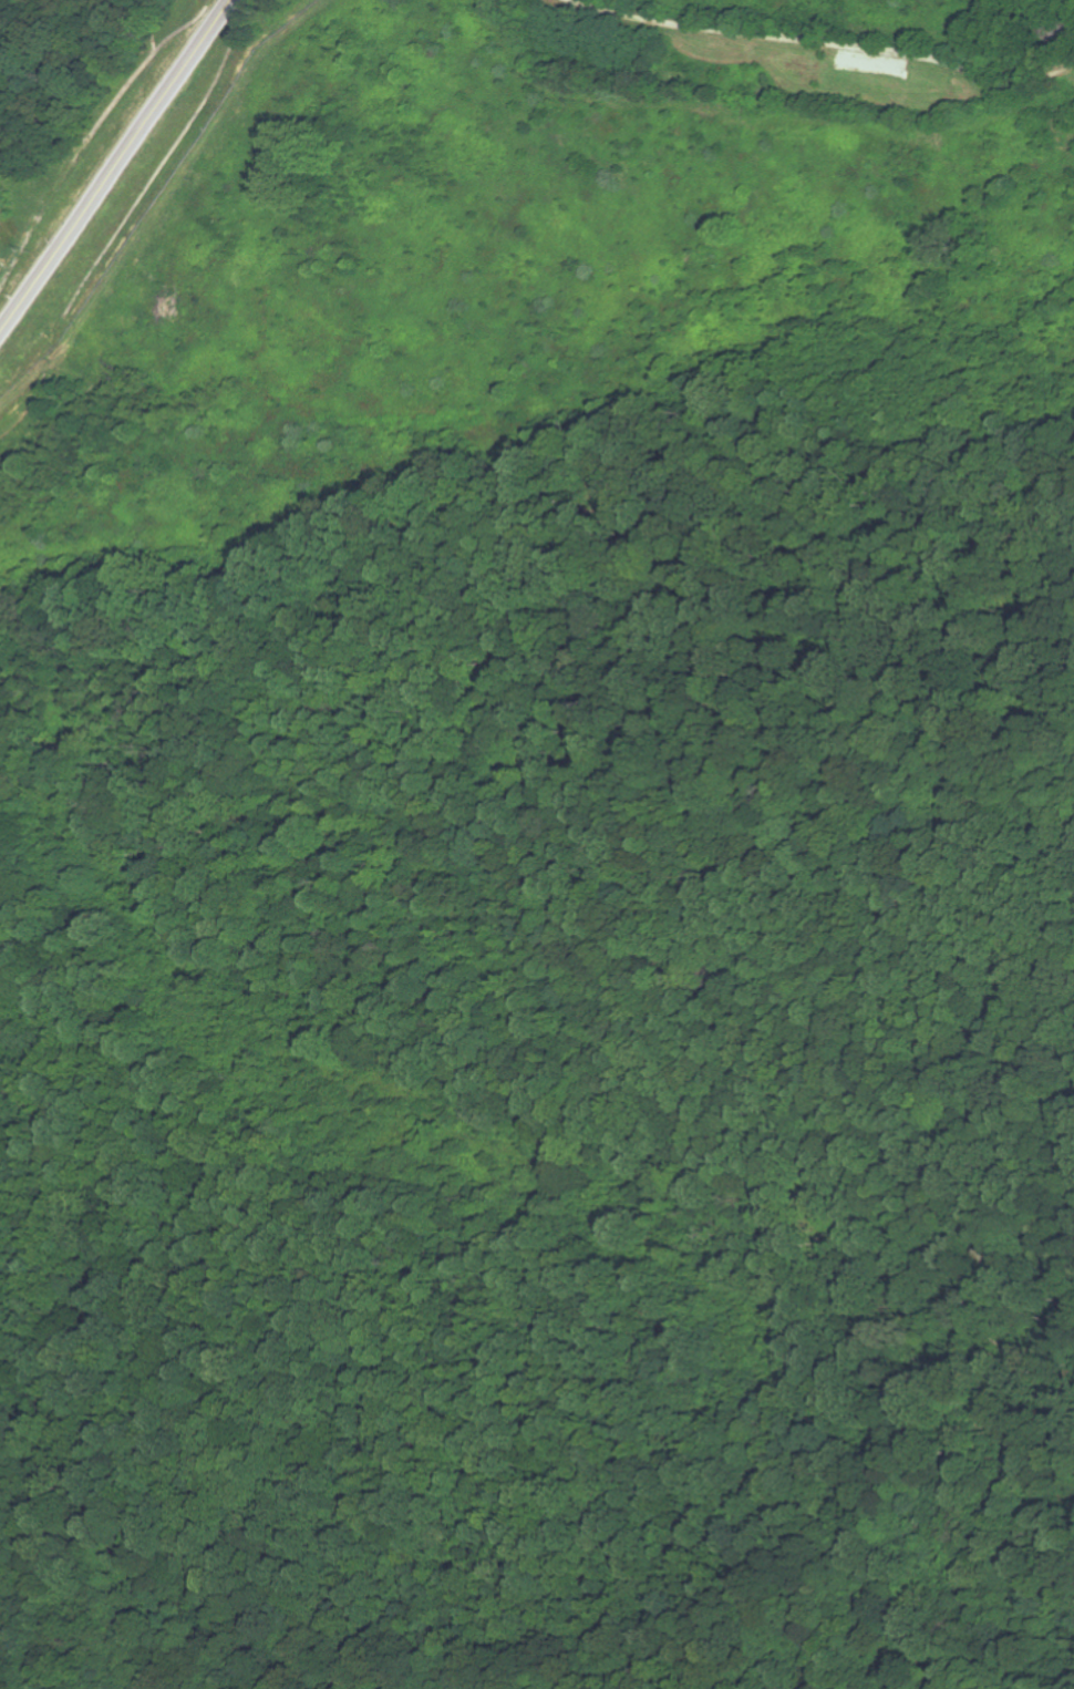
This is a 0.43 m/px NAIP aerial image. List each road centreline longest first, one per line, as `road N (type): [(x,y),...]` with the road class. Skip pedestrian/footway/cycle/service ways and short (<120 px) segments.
road 1 (tertiary): [(0,334),(231,0)]

